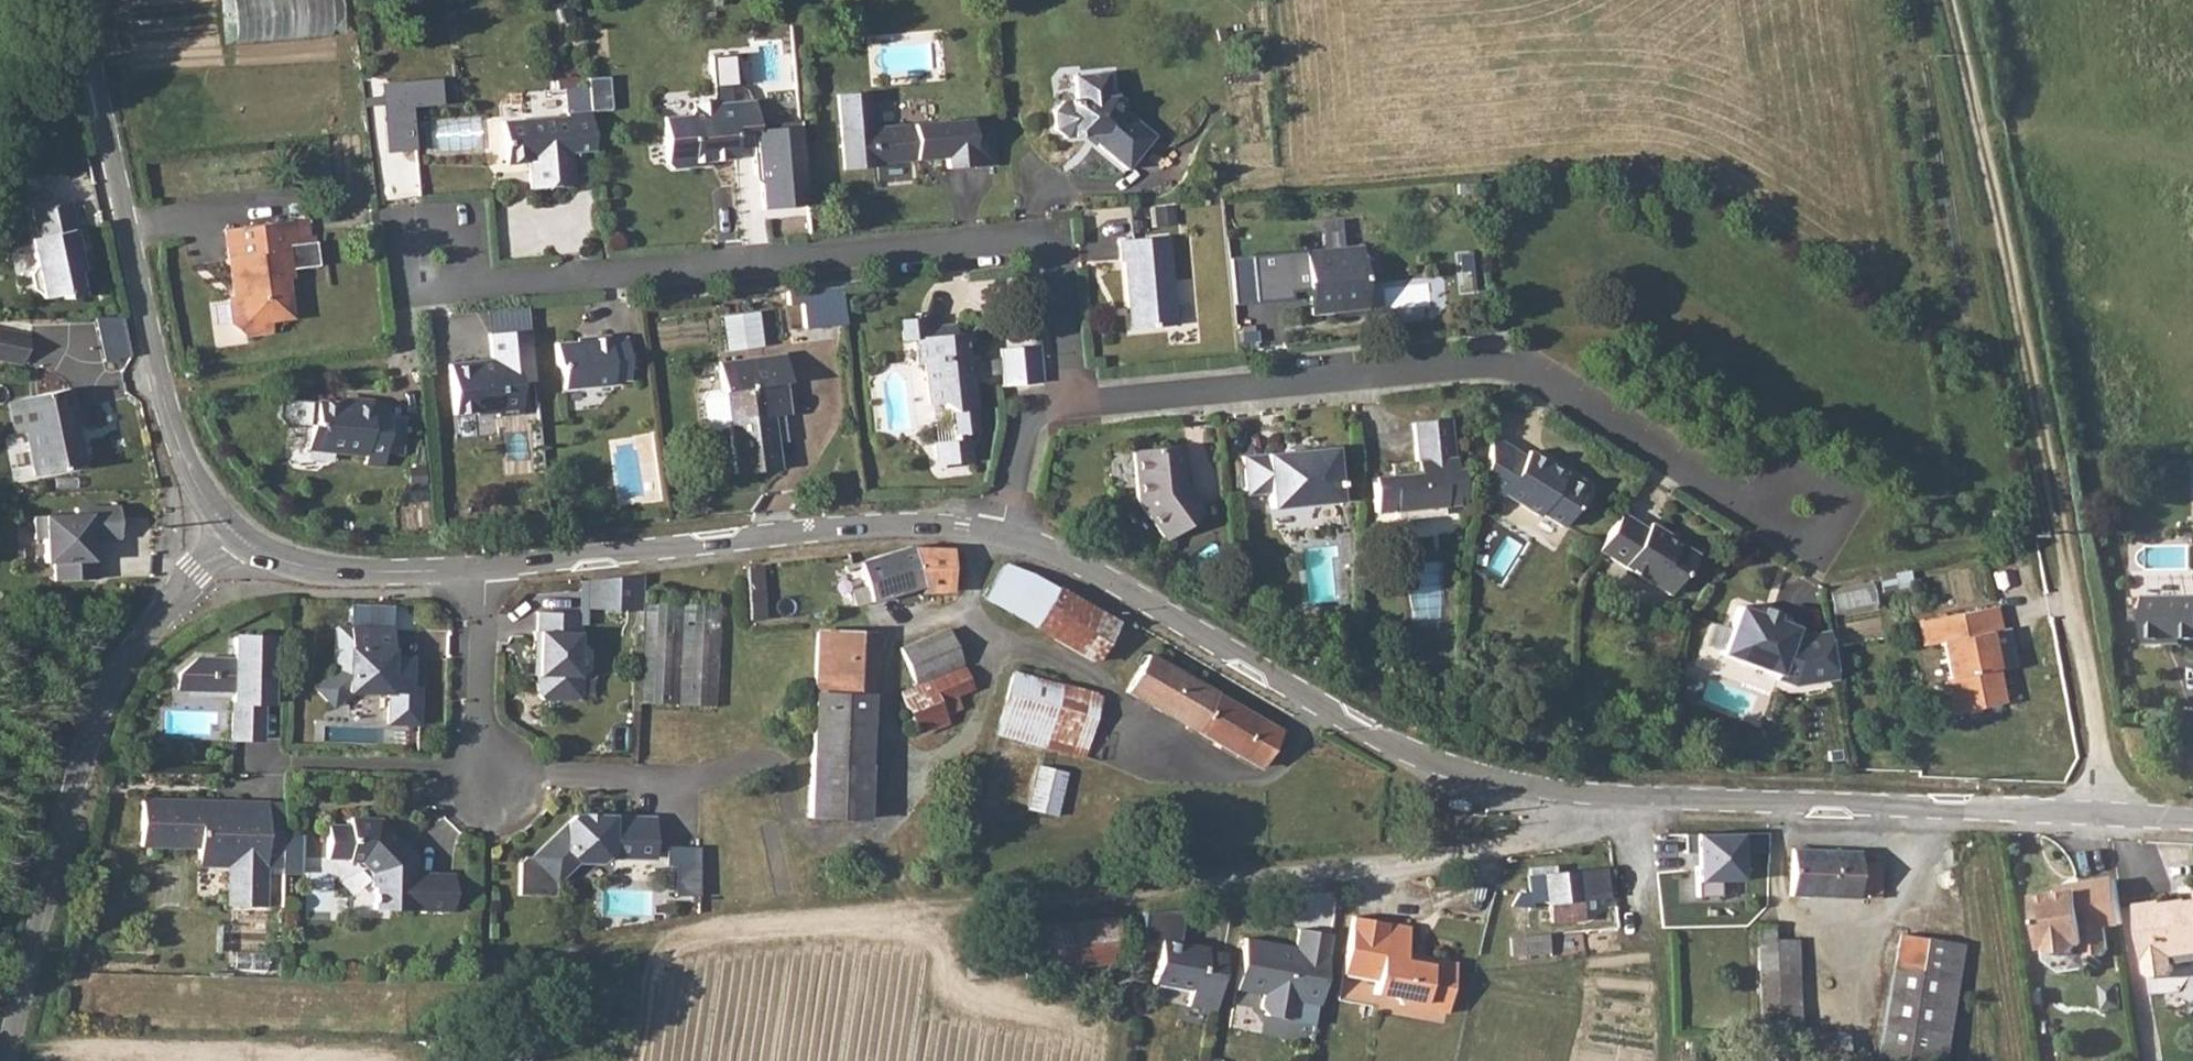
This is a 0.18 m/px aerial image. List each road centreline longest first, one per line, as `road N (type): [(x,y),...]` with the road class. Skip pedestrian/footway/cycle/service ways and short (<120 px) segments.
road 1 (residential): [(432,1029),(556,952),(815,911),(1430,856),(1549,827),(1550,793)]
road 2 (track): [(2105,813),(2102,731),(1946,0)]
road 3 (residential): [(1070,409),(1054,236),(471,290)]
road 4 (residential): [(1070,409),(1505,364),(1760,516)]
road 5 (residential): [(1550,793),(2192,818)]
road 6 (residential): [(1003,536),(1271,686),(1421,759),(1550,793)]
road 7 (unclassified): [(7,1060),(77,775),(129,656),(237,537)]
road 8 (unclassified): [(73,0),(174,436),(202,493),(237,537)]
road 9 (residential): [(484,570),(921,527),(1003,536)]
road 10 (residential): [(237,537),(339,572),(484,570)]
road 11 (residential): [(471,290),(399,296),(392,226),(465,219)]
road 12 (residential): [(484,570),(489,779)]
road 13 (residential): [(1760,516),(1816,549),(1842,502),(1789,467)]
road 14 (residential): [(1003,536),(1028,414),(1070,409)]

